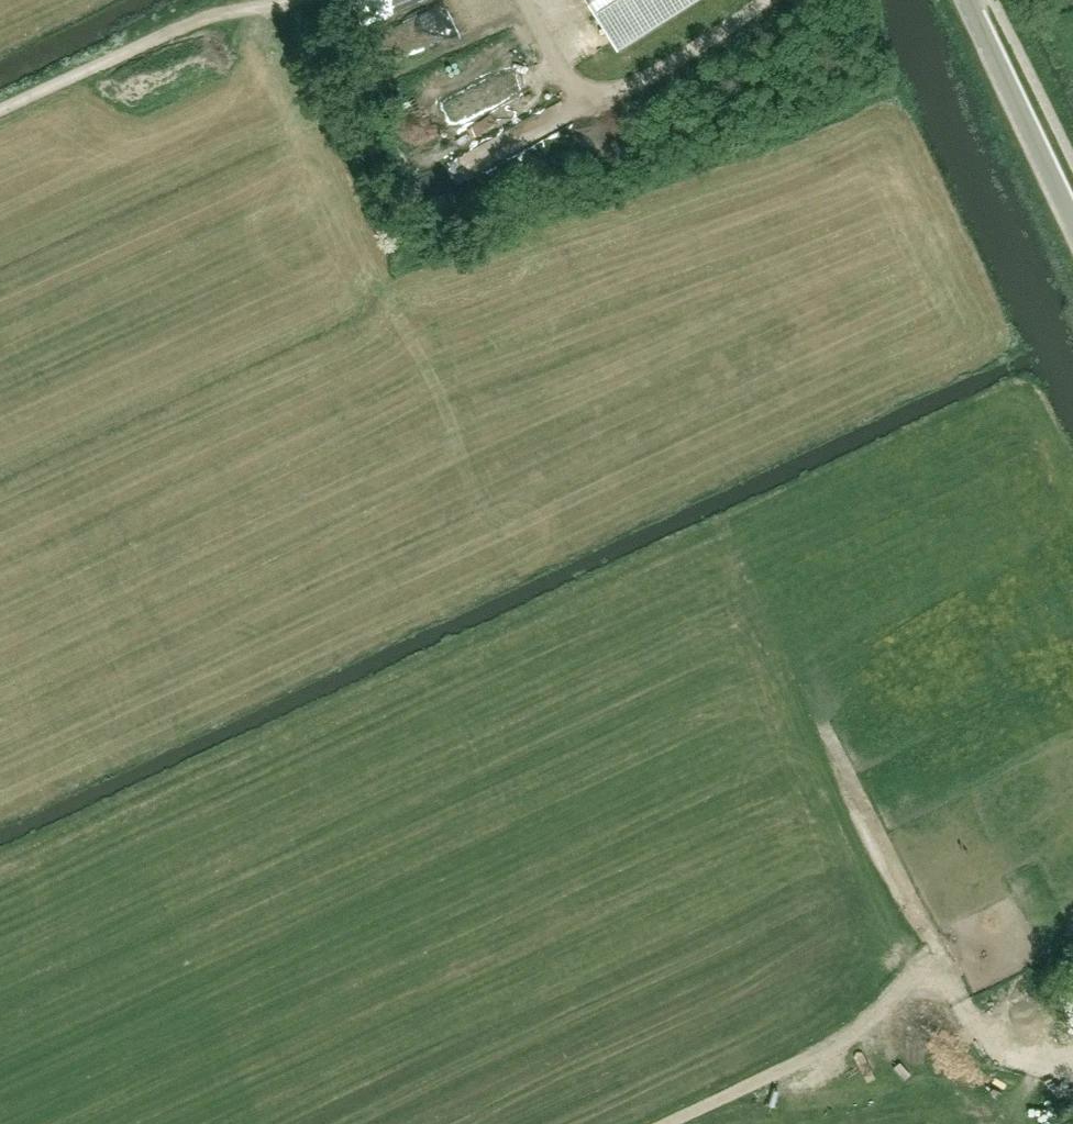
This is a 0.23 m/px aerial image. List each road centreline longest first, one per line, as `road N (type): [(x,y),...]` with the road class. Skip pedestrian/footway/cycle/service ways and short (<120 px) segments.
road 1 (unclassified): [(1072,222),(967,0)]

